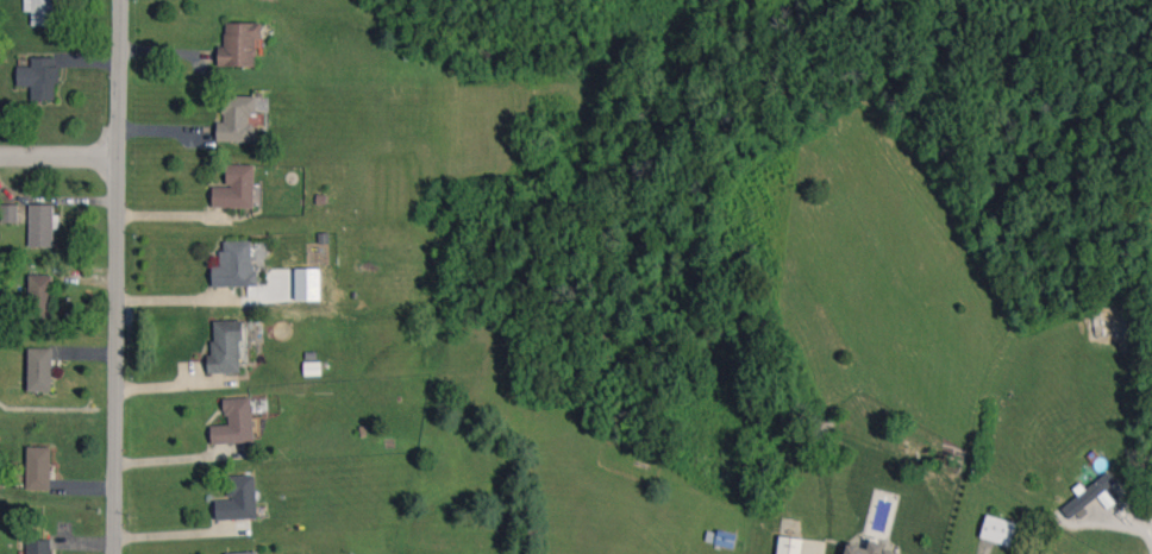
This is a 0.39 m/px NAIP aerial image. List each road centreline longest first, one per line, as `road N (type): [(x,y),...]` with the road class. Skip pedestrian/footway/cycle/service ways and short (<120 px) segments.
road 1 (residential): [(115,553),(122,0)]

